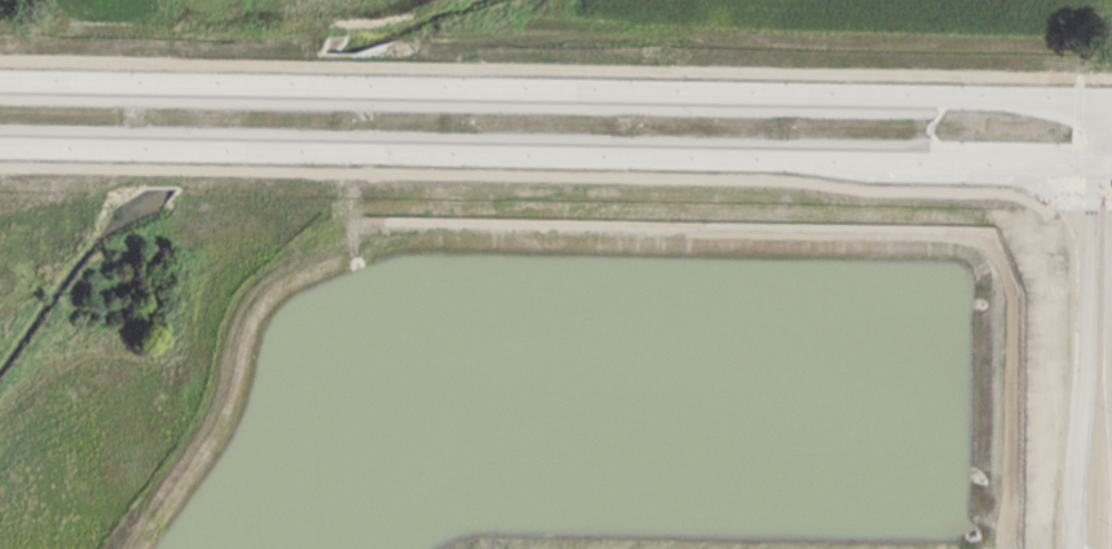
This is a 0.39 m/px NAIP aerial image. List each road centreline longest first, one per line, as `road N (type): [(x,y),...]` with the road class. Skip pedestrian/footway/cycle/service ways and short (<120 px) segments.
road 1 (tertiary): [(0,143),(1094,161)]
road 2 (tertiary): [(1102,98),(284,92)]
road 3 (tertiary): [(799,158),(877,171),(1027,178),(1076,208),(1088,243)]
road 4 (residential): [(1088,243),(1070,548)]
road 5 (tertiary): [(284,92),(0,87)]
road 6 (residential): [(1111,366),(1110,161)]

